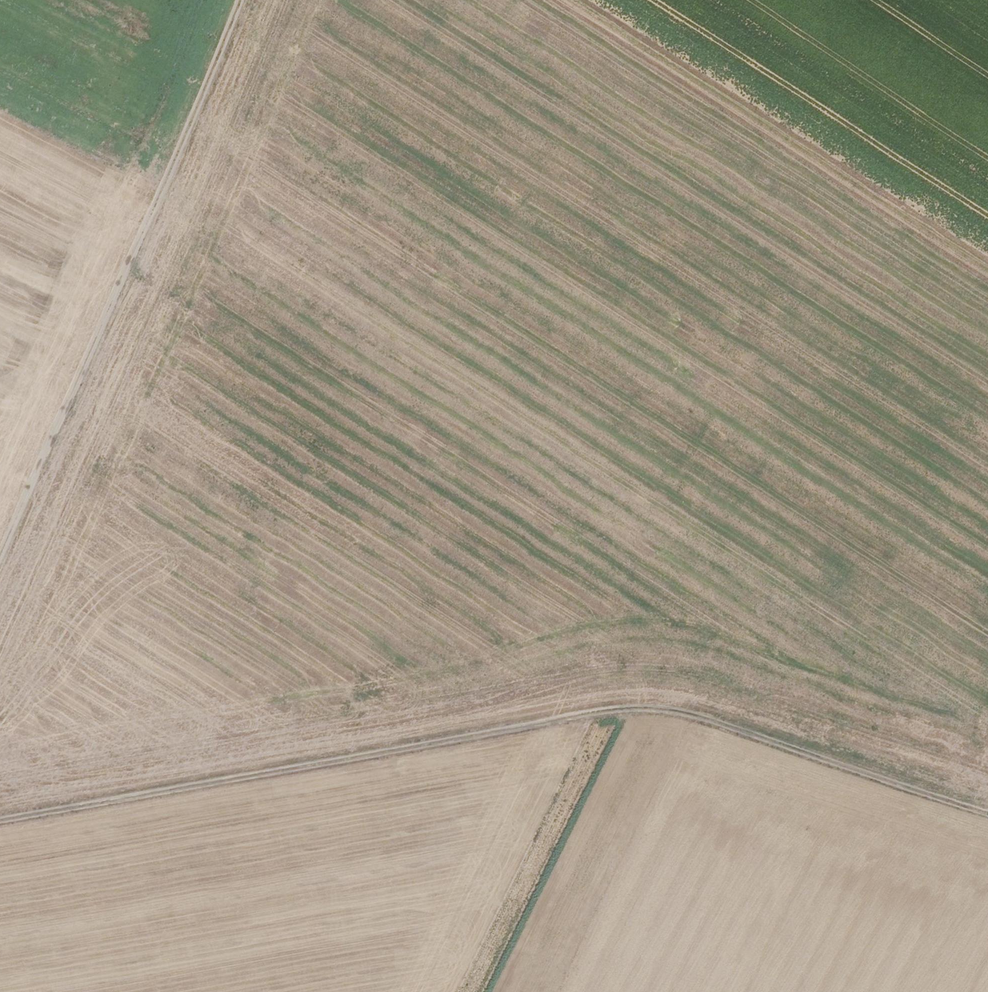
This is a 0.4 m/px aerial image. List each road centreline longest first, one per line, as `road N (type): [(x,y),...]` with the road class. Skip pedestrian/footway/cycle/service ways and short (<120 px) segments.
road 1 (track): [(0,821),(679,711),(987,799)]
road 2 (track): [(241,0),(0,556)]

